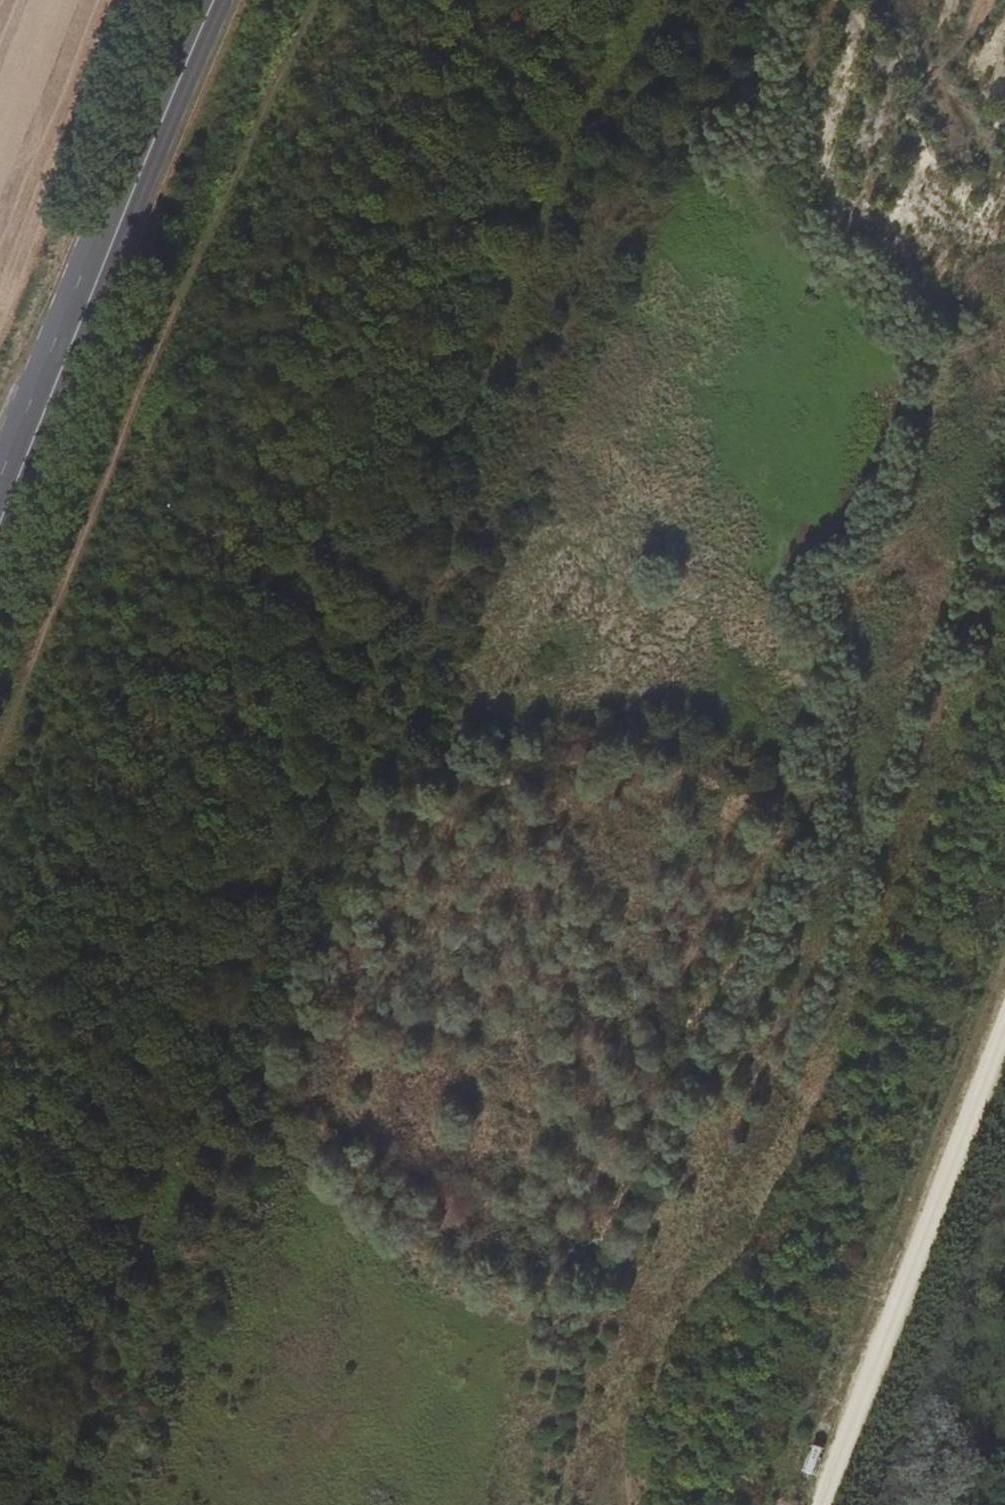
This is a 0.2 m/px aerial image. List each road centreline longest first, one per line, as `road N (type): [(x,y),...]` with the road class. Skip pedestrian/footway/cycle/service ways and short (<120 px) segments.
road 1 (primary): [(0,504),(205,0)]
road 2 (track): [(841,1504),(1004,1058)]

